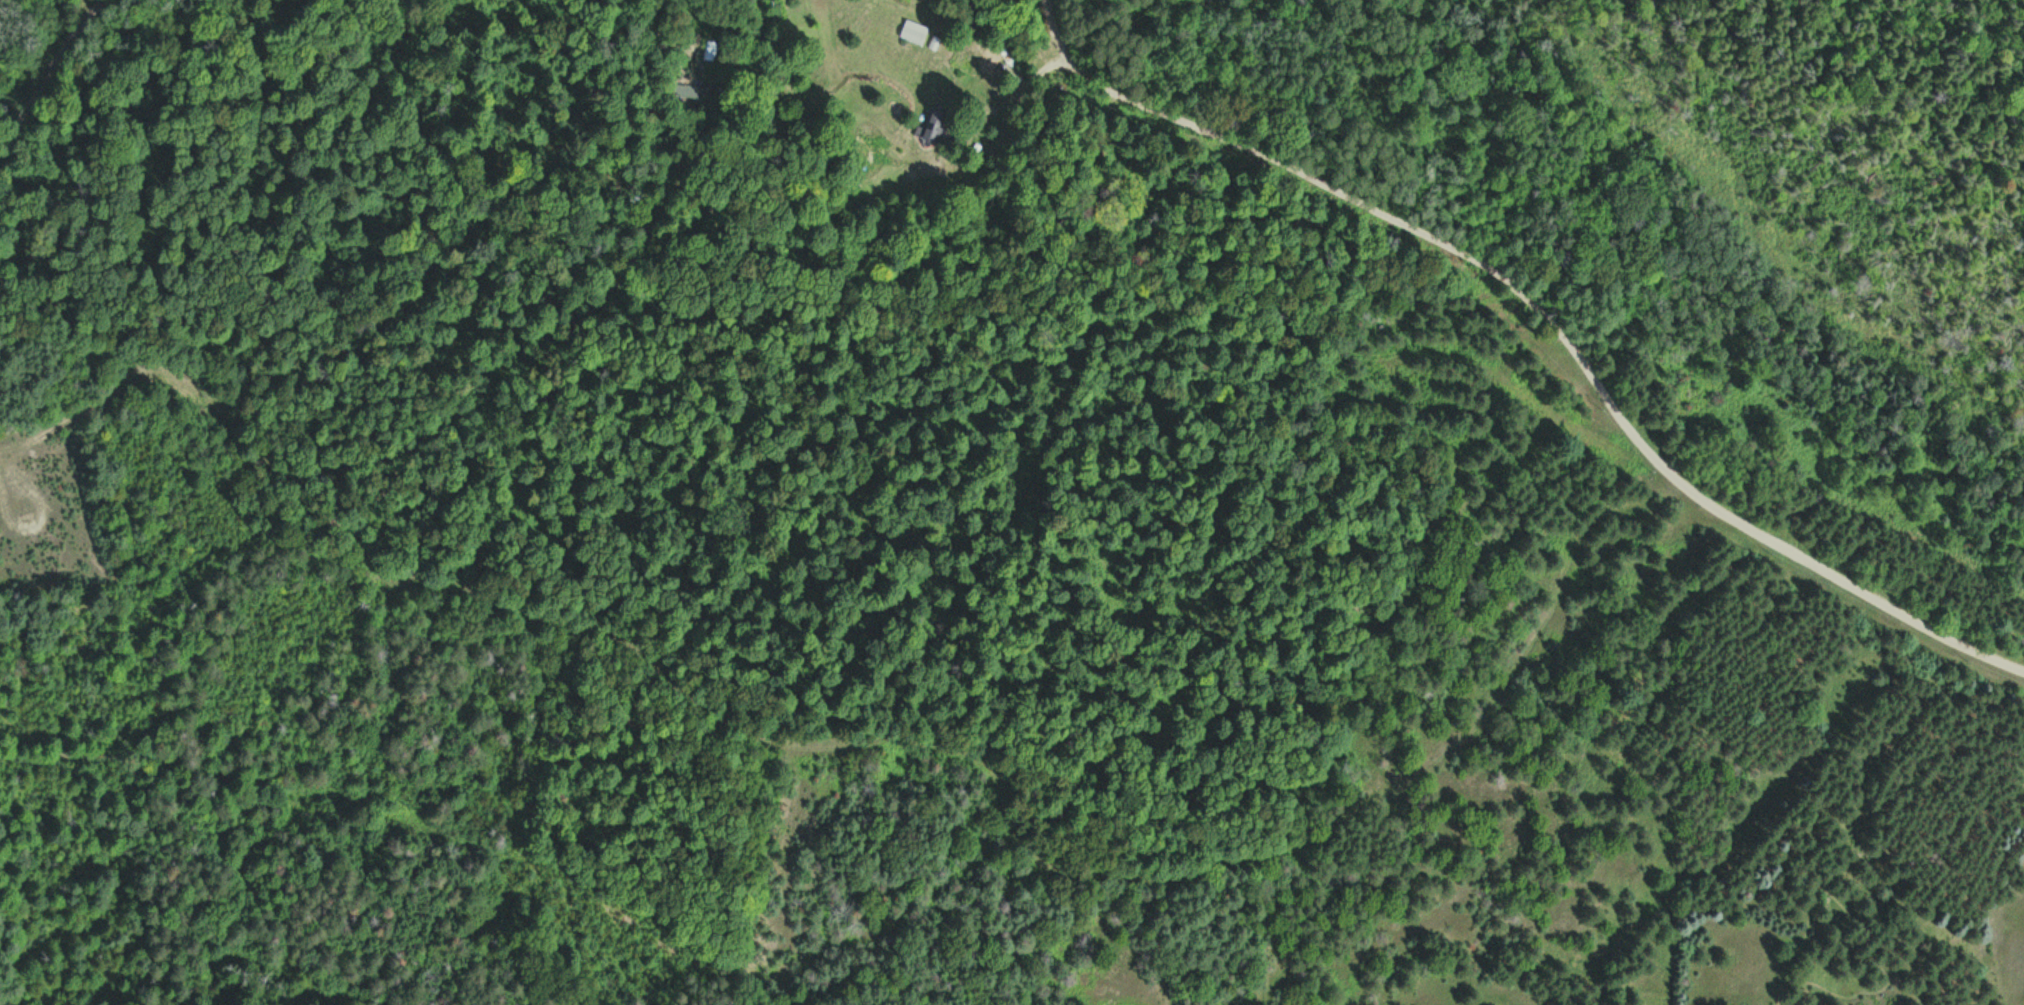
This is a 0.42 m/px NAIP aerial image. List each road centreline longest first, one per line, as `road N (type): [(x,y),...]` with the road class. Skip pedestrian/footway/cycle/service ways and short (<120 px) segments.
road 1 (track): [(1049,0),(1065,45),(1093,78),(1341,176),(1504,272),(1538,299),(1656,462),(1684,488),(1865,592),(2023,667)]
road 2 (track): [(0,148),(102,0)]

